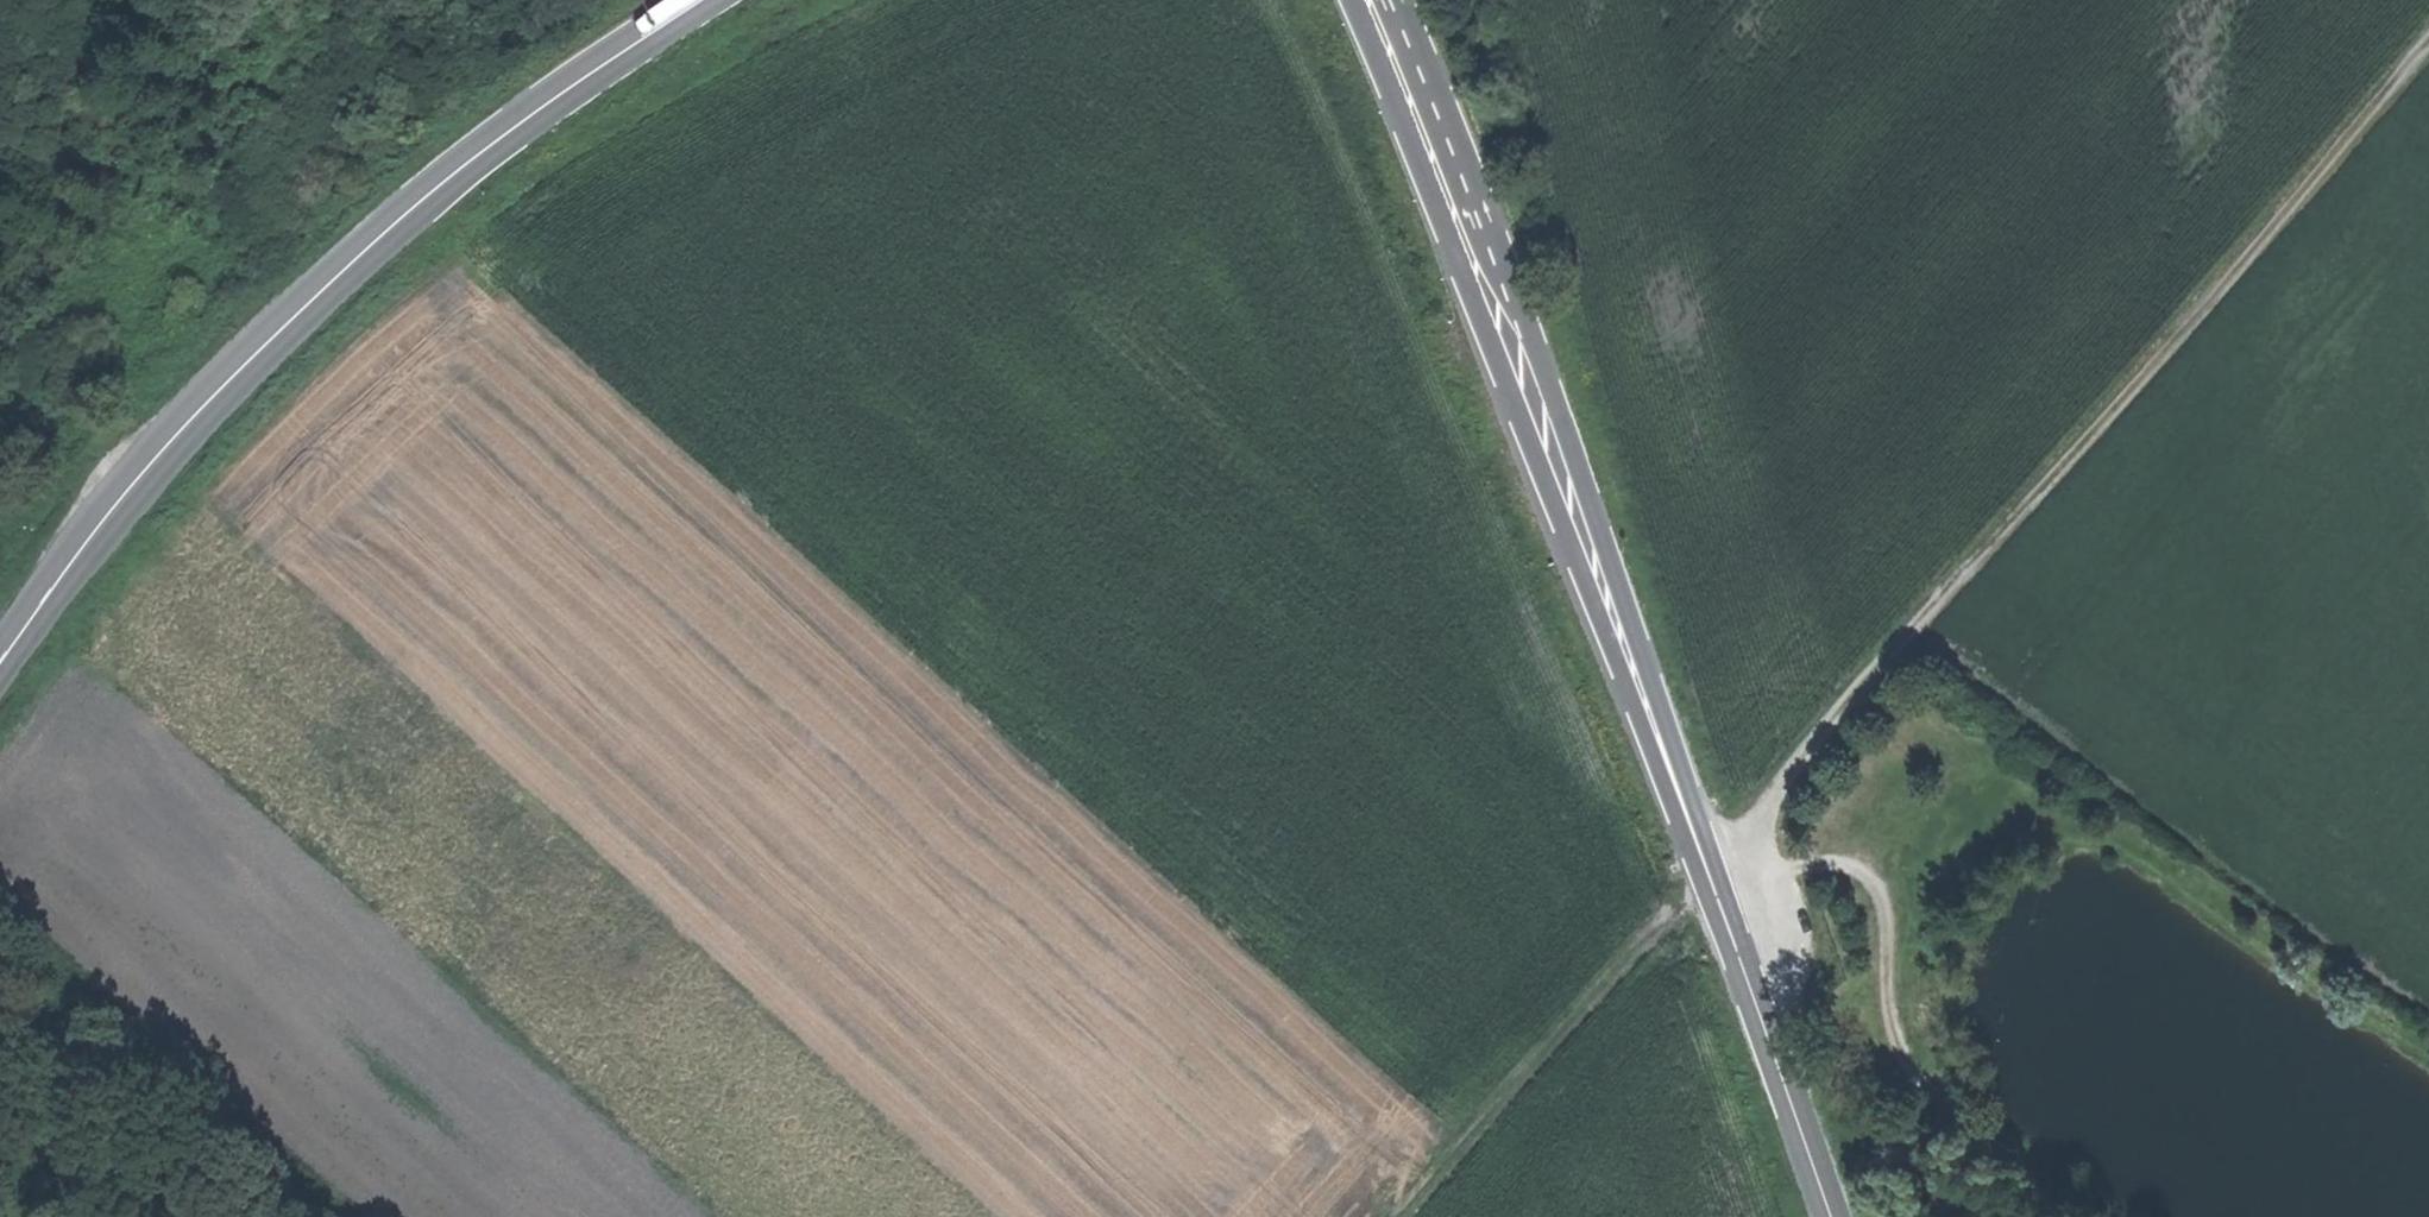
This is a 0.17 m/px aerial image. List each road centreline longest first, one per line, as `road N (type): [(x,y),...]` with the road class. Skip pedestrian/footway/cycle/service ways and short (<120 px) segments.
road 1 (tertiary): [(1830,1216),(1436,138),(1377,0)]
road 2 (track): [(1709,874),(2428,50)]
road 3 (secondary): [(0,661),(124,495),(338,273),(461,167),(698,0)]

